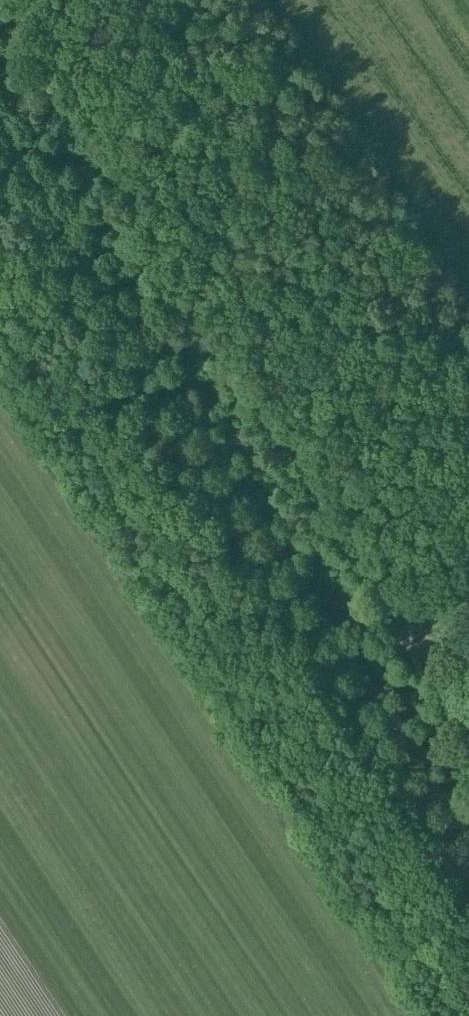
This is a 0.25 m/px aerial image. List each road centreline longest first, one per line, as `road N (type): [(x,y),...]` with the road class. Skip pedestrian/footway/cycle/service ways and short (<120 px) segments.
road 1 (track): [(0,170),(468,882)]
road 2 (track): [(468,834),(0,125)]
road 3 (track): [(468,597),(359,667)]

